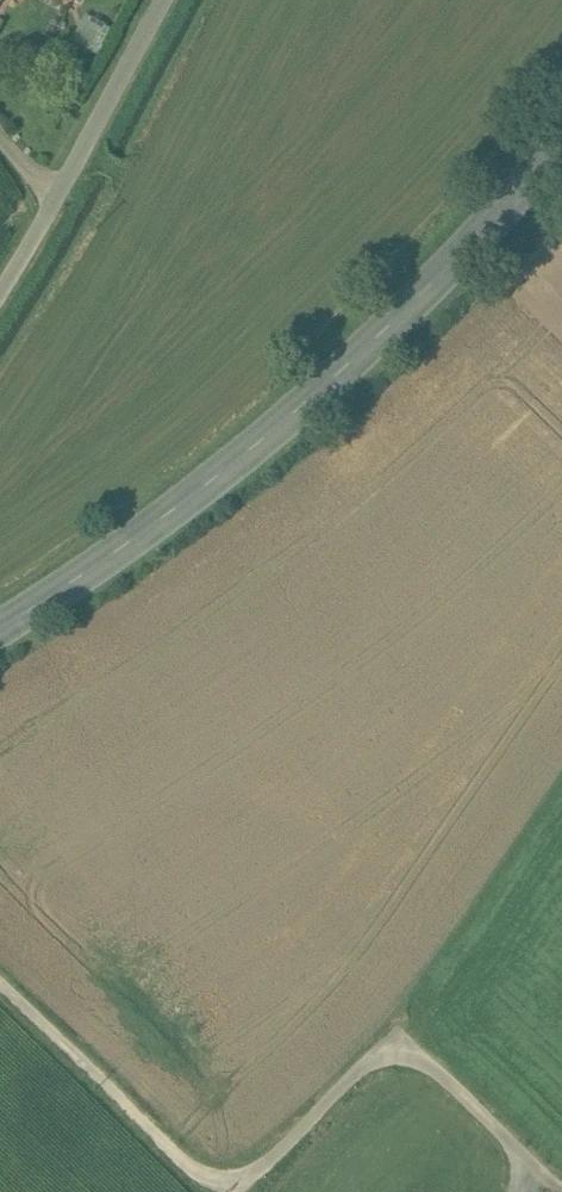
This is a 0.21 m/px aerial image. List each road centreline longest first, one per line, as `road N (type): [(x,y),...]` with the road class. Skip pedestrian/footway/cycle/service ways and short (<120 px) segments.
road 1 (secondary): [(0,627),(211,480),(334,378),(561,140)]
road 2 (track): [(0,985),(183,1162),(222,1185),(266,1165),(379,1055),(414,1045),(561,1185)]
road 3 (unclassified): [(0,293),(162,0)]

